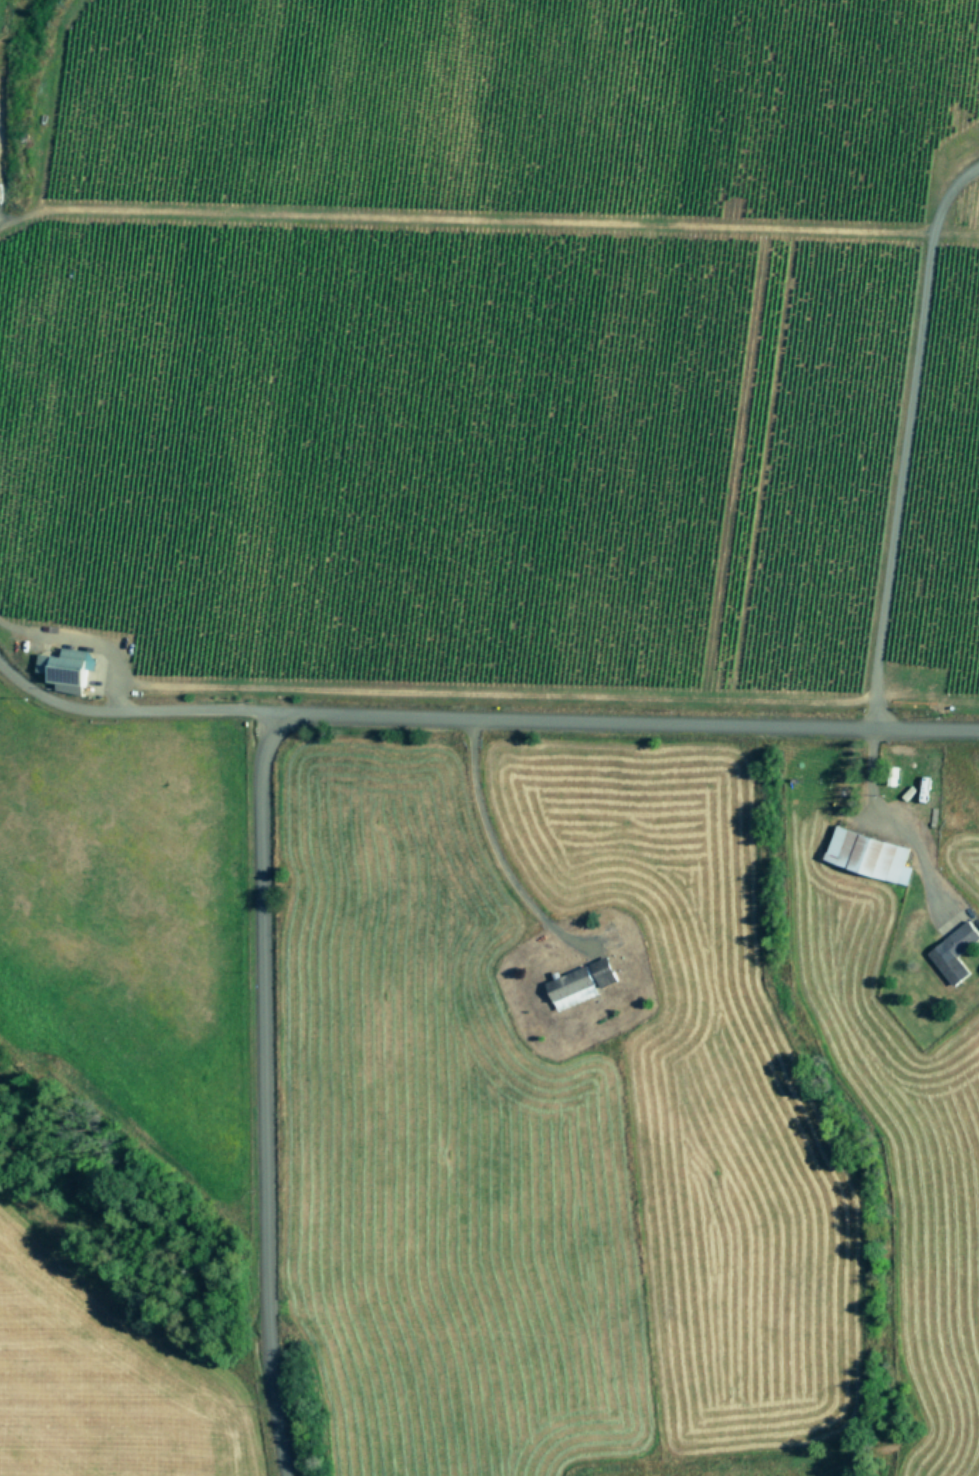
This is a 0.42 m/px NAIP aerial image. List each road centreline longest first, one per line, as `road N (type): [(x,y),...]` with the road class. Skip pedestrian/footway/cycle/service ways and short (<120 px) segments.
road 1 (residential): [(282,1475),(262,1317),(256,773),(274,721),(291,714),(978,729)]

